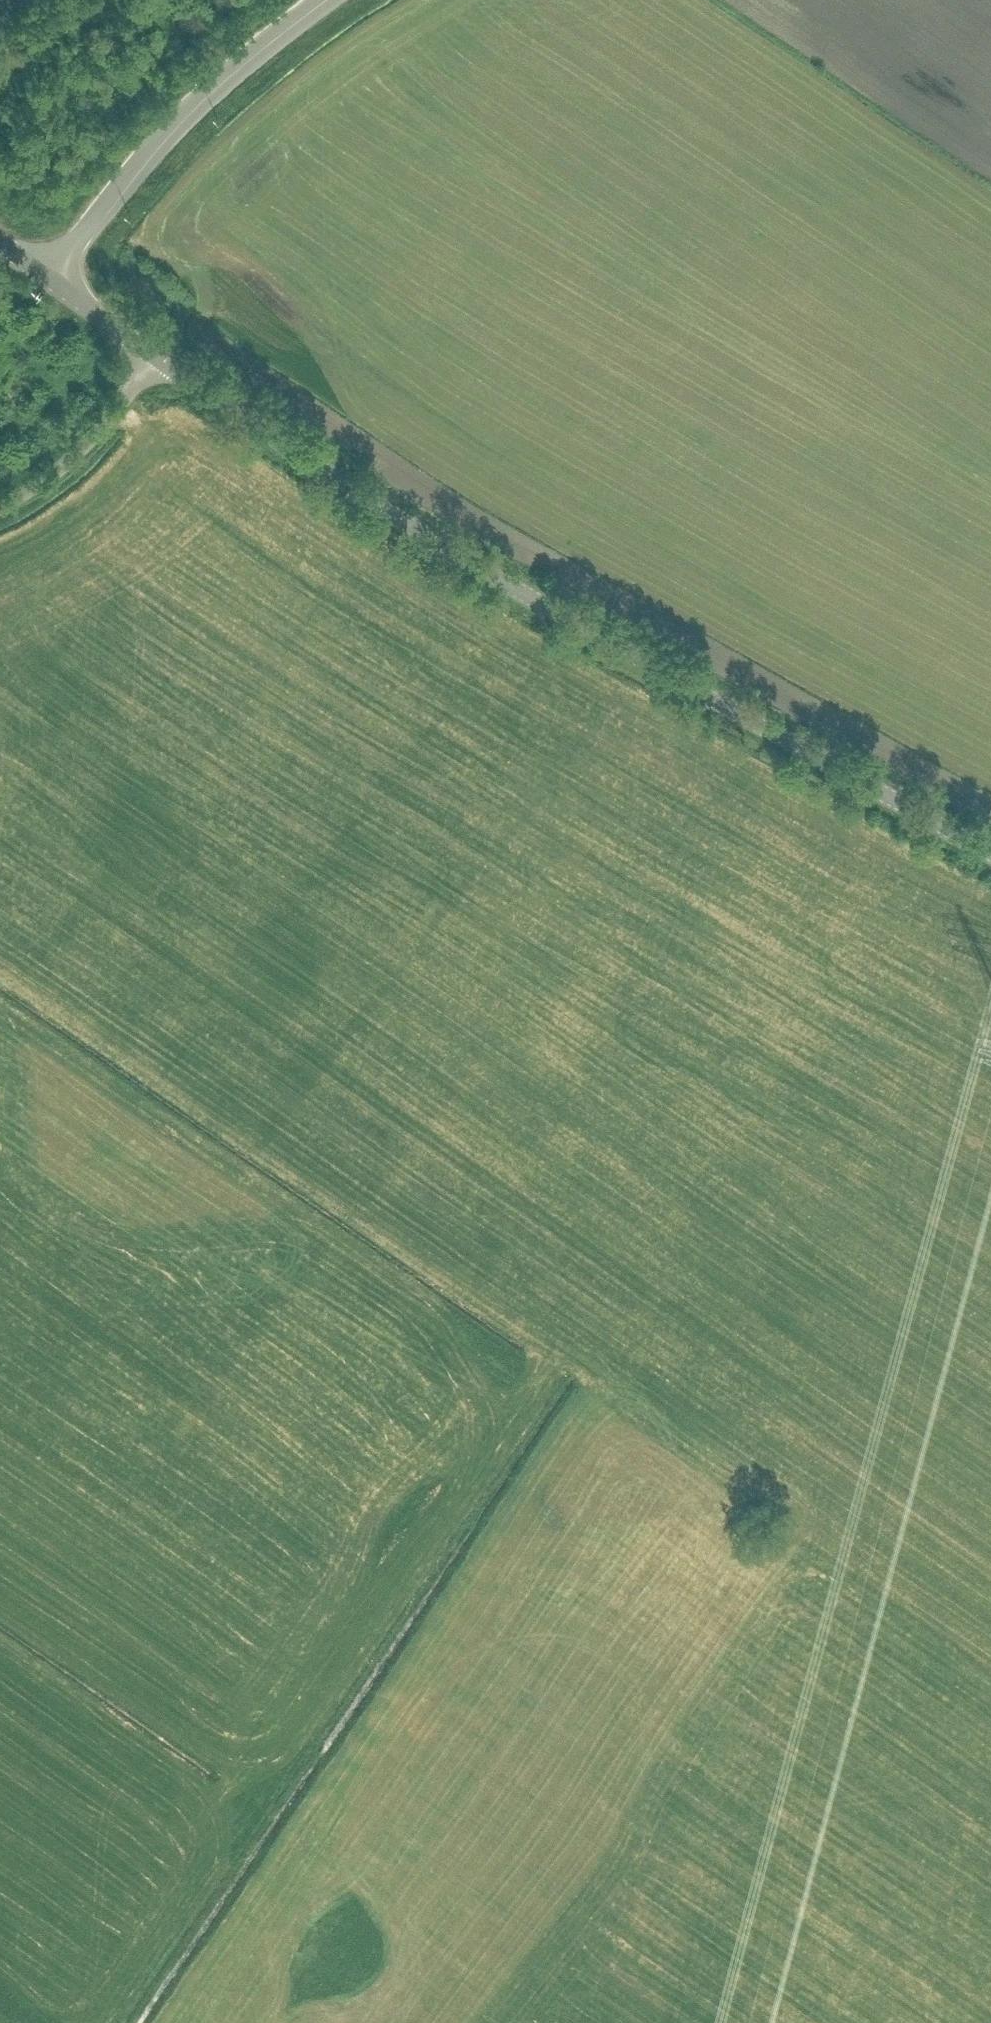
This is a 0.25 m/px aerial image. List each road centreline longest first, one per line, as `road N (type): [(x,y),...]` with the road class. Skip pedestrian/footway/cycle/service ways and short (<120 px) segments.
road 1 (secondary): [(990,852),(474,569),(156,354)]
road 2 (motorway): [(48,279),(171,121),(313,0)]
road 3 (unclassified): [(0,506),(66,462),(156,354)]
road 4 (secondary): [(156,354),(48,279)]

